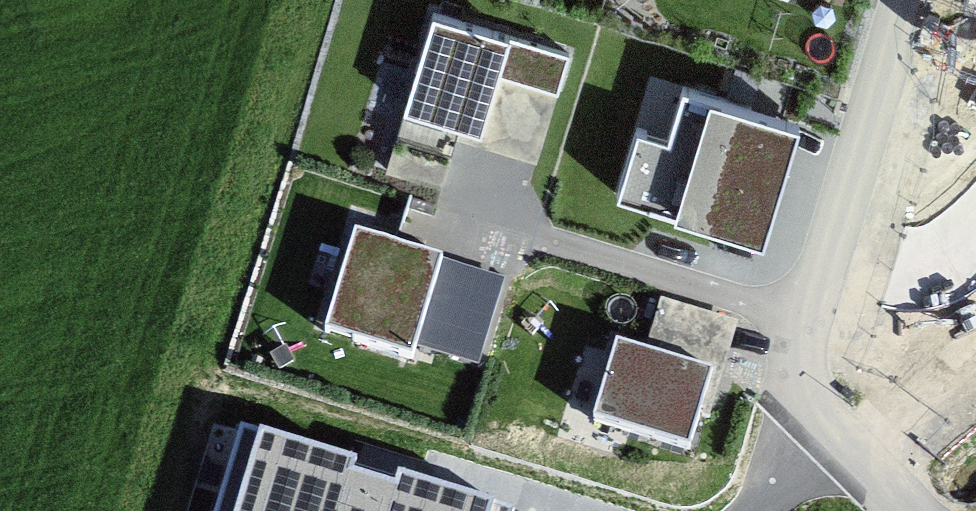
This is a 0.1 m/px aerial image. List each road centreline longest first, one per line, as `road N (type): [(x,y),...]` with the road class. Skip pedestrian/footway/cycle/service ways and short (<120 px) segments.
road 1 (residential): [(912,510),(794,392),(804,331),(902,0)]

